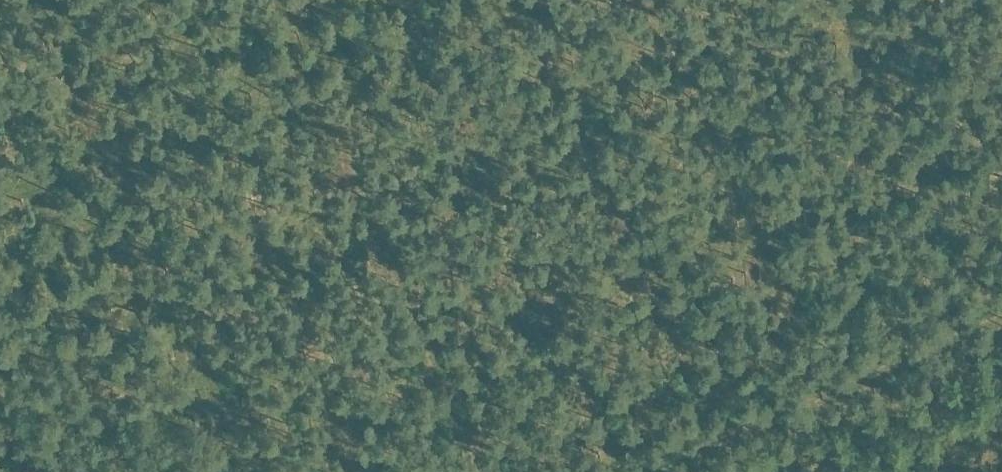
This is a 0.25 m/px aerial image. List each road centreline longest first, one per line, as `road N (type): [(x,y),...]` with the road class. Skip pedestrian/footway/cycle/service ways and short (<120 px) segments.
road 1 (track): [(632,471),(1001,302)]

